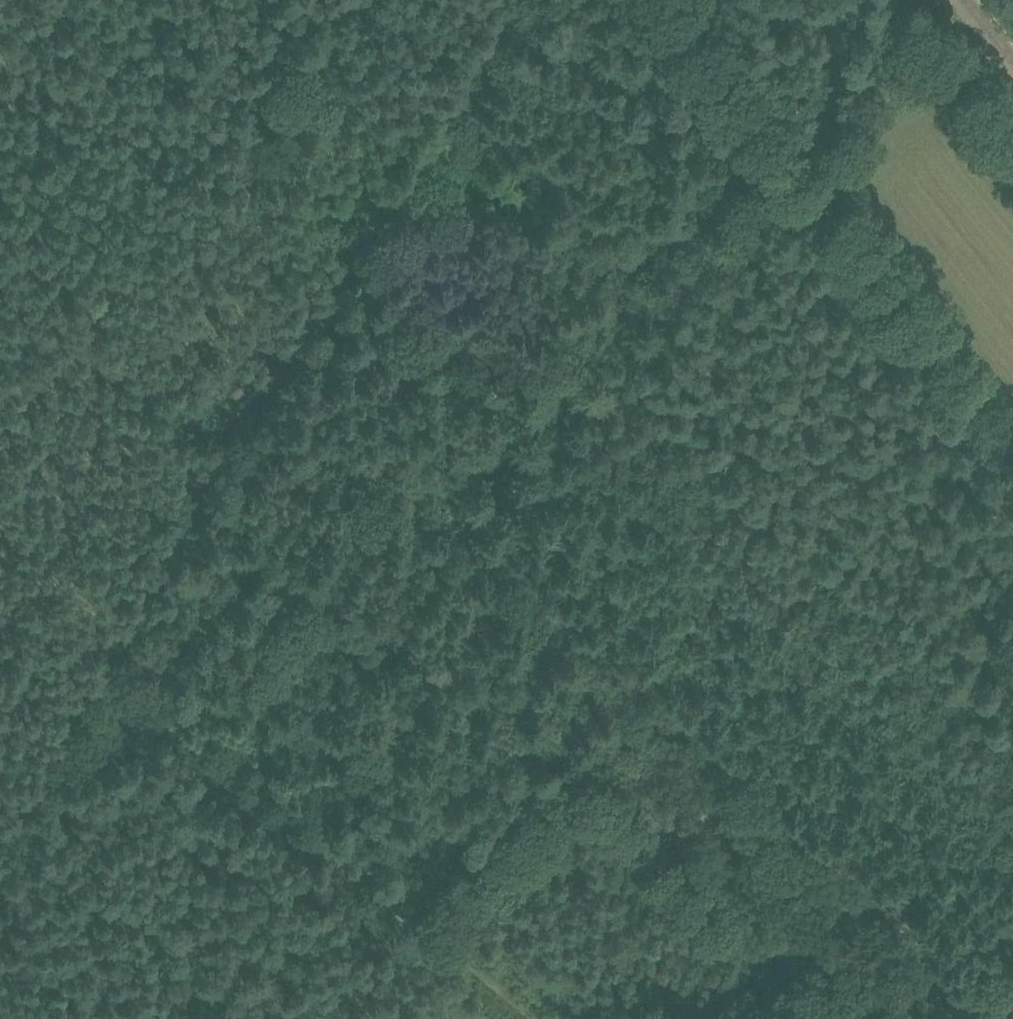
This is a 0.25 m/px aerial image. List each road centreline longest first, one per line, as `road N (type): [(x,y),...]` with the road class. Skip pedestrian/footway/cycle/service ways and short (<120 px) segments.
road 1 (track): [(679,0),(829,140),(842,182),(1012,412)]
road 2 (track): [(221,435),(502,0)]
road 3 (track): [(0,849),(95,665)]

